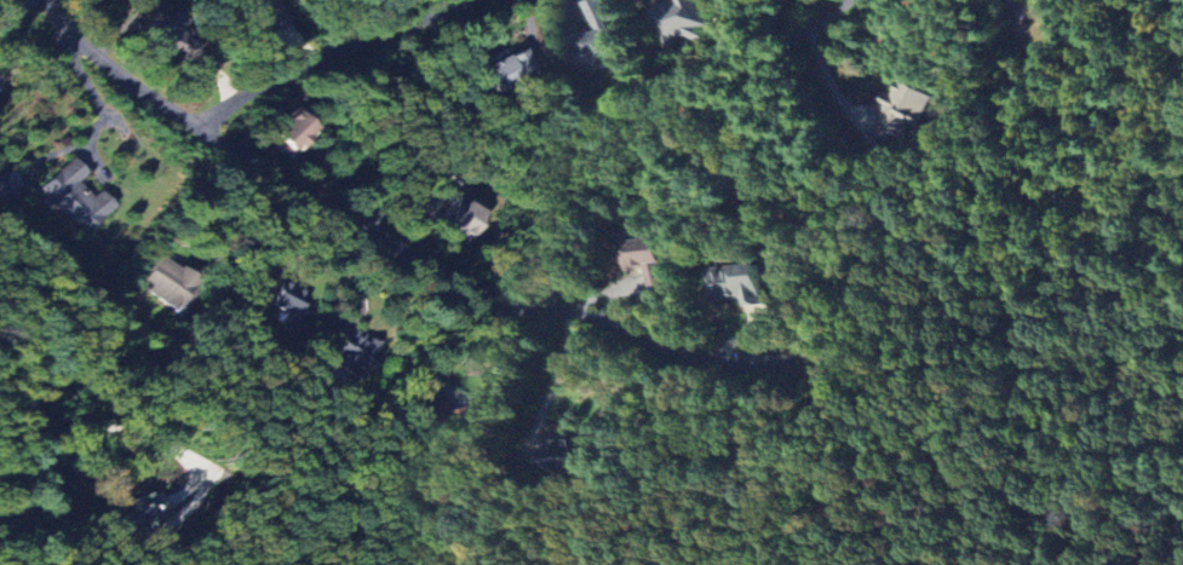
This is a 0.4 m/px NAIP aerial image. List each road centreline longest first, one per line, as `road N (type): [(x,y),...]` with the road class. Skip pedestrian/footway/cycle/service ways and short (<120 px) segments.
road 1 (residential): [(53,0),(75,38),(200,129),(496,301),(588,315),(696,353),(814,362)]
road 2 (residential): [(193,123),(310,60),(460,0)]

